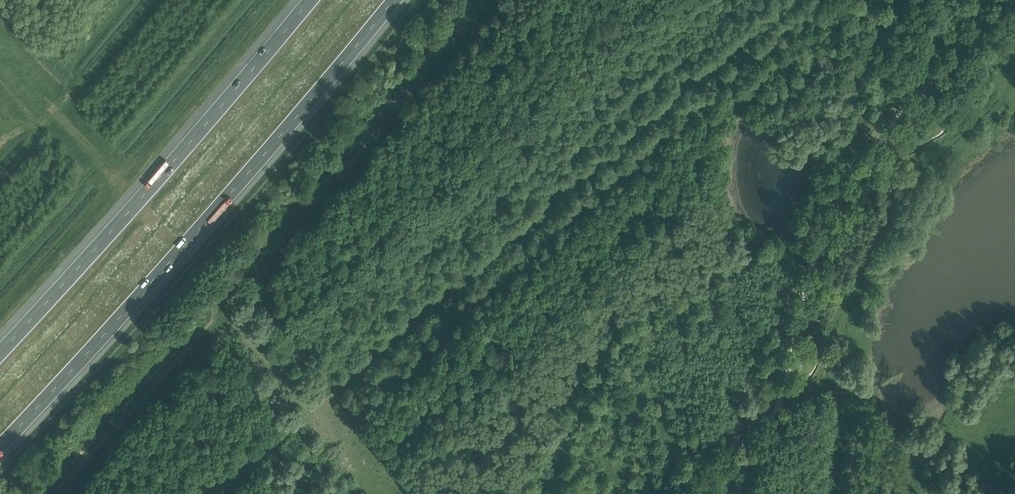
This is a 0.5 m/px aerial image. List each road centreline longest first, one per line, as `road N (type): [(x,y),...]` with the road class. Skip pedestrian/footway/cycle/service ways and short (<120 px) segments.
road 1 (motorway): [(0,447),(393,0)]
road 2 (motorway): [(310,0),(0,353)]

